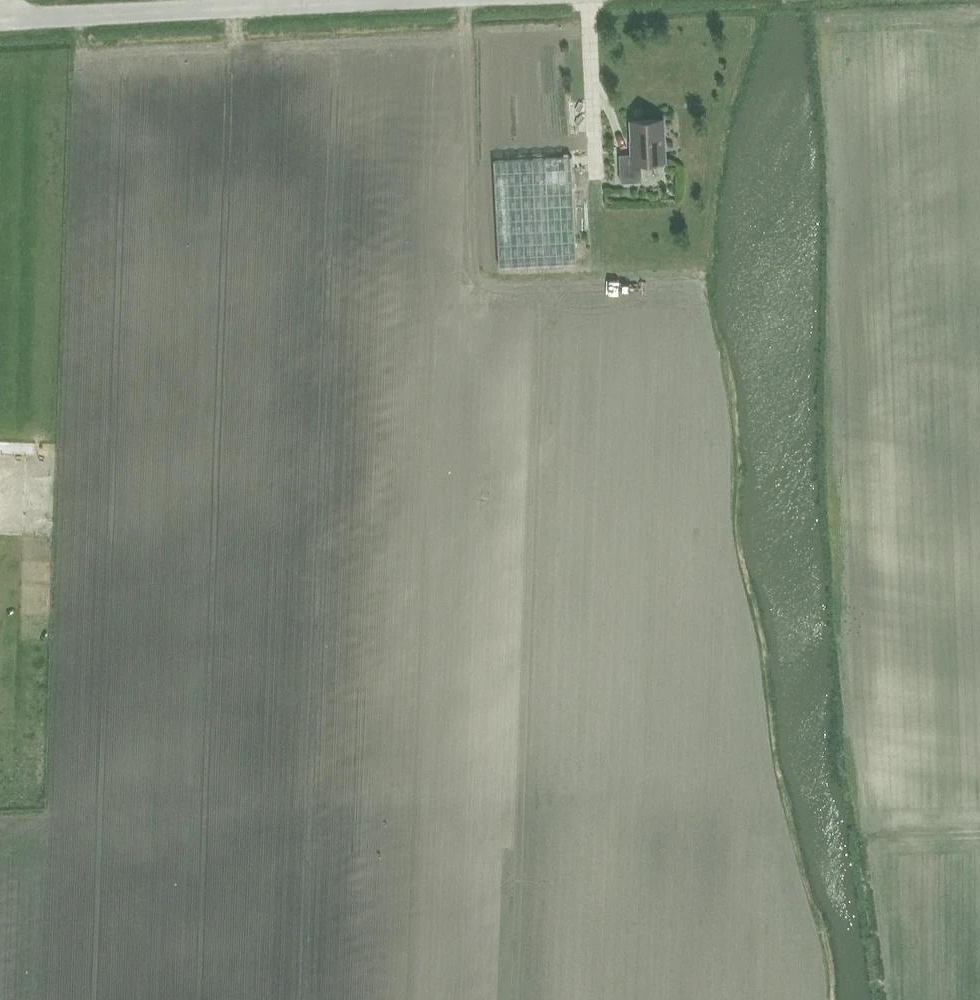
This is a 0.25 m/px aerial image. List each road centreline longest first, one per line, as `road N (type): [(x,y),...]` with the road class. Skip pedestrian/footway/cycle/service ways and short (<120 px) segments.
road 1 (unclassified): [(0,22),(468,0)]

